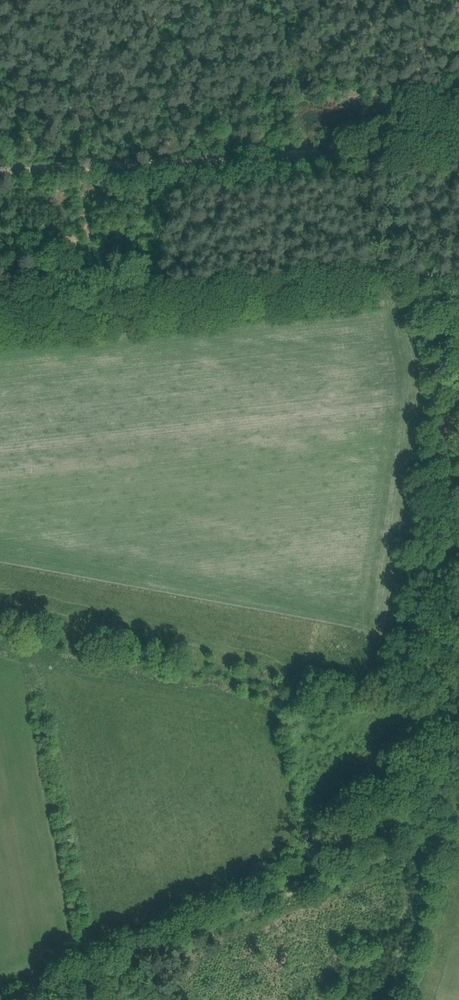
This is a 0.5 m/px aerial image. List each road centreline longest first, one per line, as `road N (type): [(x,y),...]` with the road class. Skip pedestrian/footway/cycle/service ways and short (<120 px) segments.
road 1 (track): [(458,278),(0,326)]
road 2 (track): [(26,999),(453,830)]
road 3 (track): [(0,172),(458,152)]
road 4 (track): [(453,830),(407,999)]

